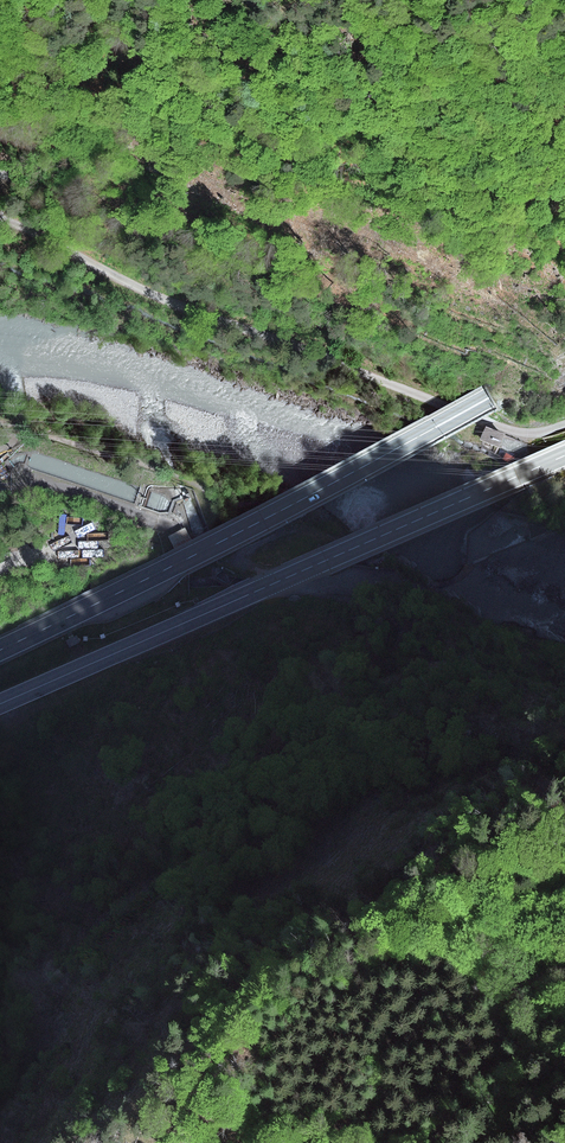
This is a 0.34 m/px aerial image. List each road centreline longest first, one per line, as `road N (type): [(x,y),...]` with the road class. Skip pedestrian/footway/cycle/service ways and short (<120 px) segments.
road 1 (primary): [(564,351),(183,561),(0,650)]
road 2 (tertiary): [(0,701),(564,455)]
road 3 (track): [(564,414),(519,425),(0,216)]
road 4 (track): [(0,421),(82,440),(234,496)]

